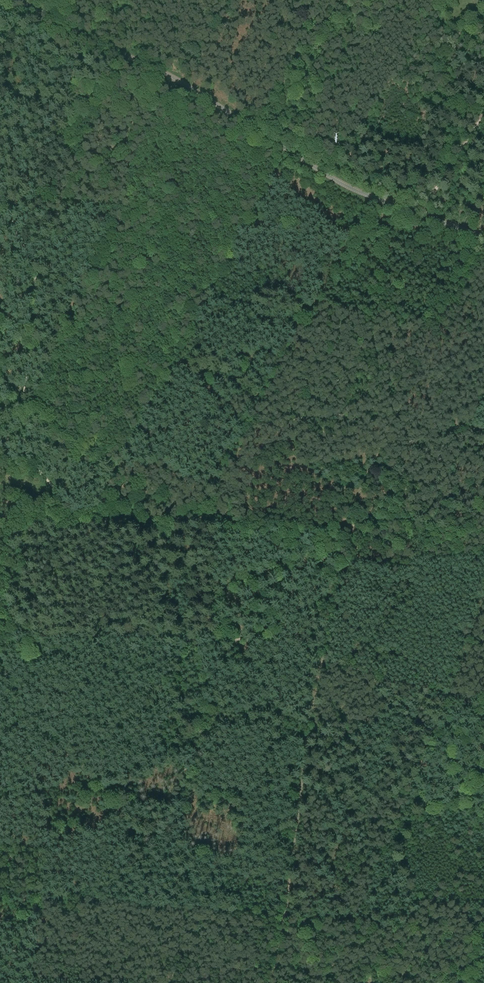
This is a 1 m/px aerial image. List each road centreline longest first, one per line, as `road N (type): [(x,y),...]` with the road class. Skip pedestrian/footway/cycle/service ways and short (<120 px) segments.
road 1 (tertiary): [(483,239),(344,184),(175,81),(16,0)]
road 2 (track): [(271,982),(286,915),(0,886)]
road 3 (track): [(338,534),(322,662)]

